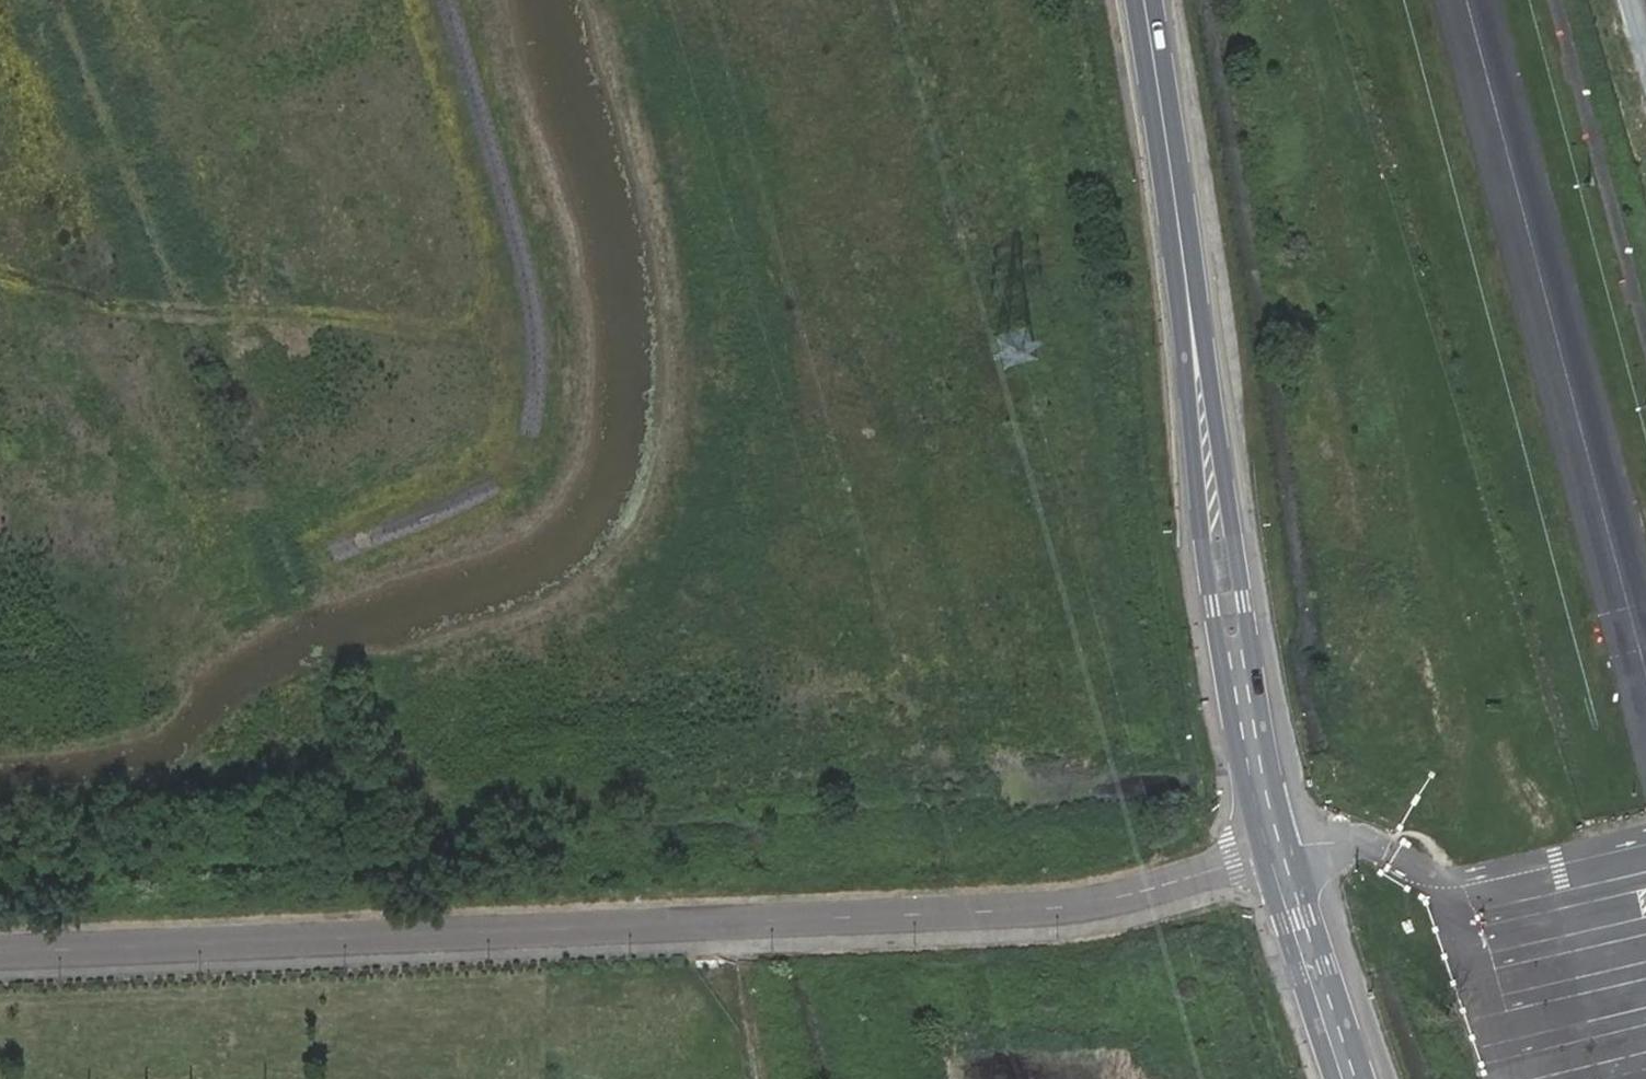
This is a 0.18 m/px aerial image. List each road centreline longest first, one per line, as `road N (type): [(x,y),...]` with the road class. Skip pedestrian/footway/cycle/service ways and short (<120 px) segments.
road 1 (secondary): [(1353,1078),(1260,794),(1144,0)]

